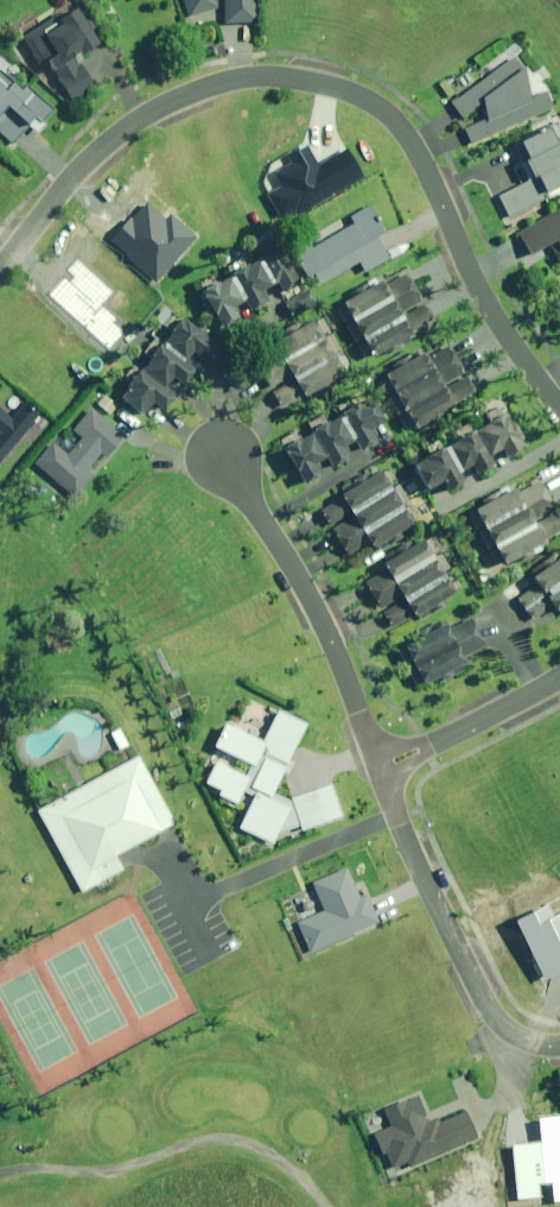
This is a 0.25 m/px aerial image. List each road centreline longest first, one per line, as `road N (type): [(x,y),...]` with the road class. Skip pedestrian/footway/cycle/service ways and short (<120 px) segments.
road 1 (residential): [(559,410),(474,287),(423,160),(395,123),(357,96),(282,76),(221,83),(135,124),(0,265)]
road 2 (residential): [(382,769),(315,619),(224,447)]
road 3 (residential): [(382,769),(488,1012),(524,1035),(559,1039)]
road 4 (residential): [(559,676),(382,769)]

